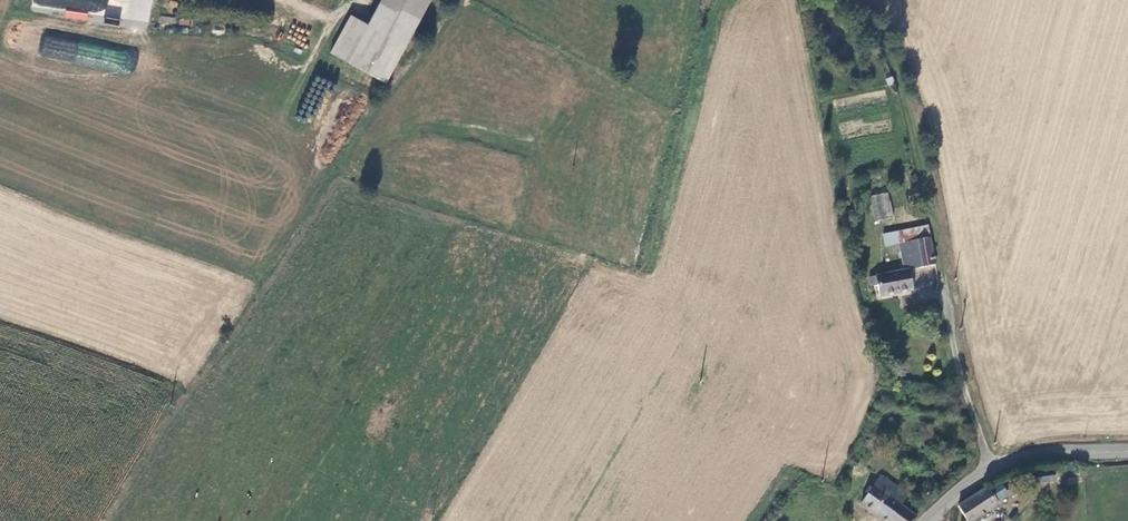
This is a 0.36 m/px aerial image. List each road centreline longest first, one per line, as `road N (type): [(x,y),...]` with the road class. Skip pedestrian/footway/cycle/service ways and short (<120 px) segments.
road 1 (unclassified): [(987,469),(894,55)]
road 2 (tertiary): [(987,469),(1031,454),(1127,450)]

